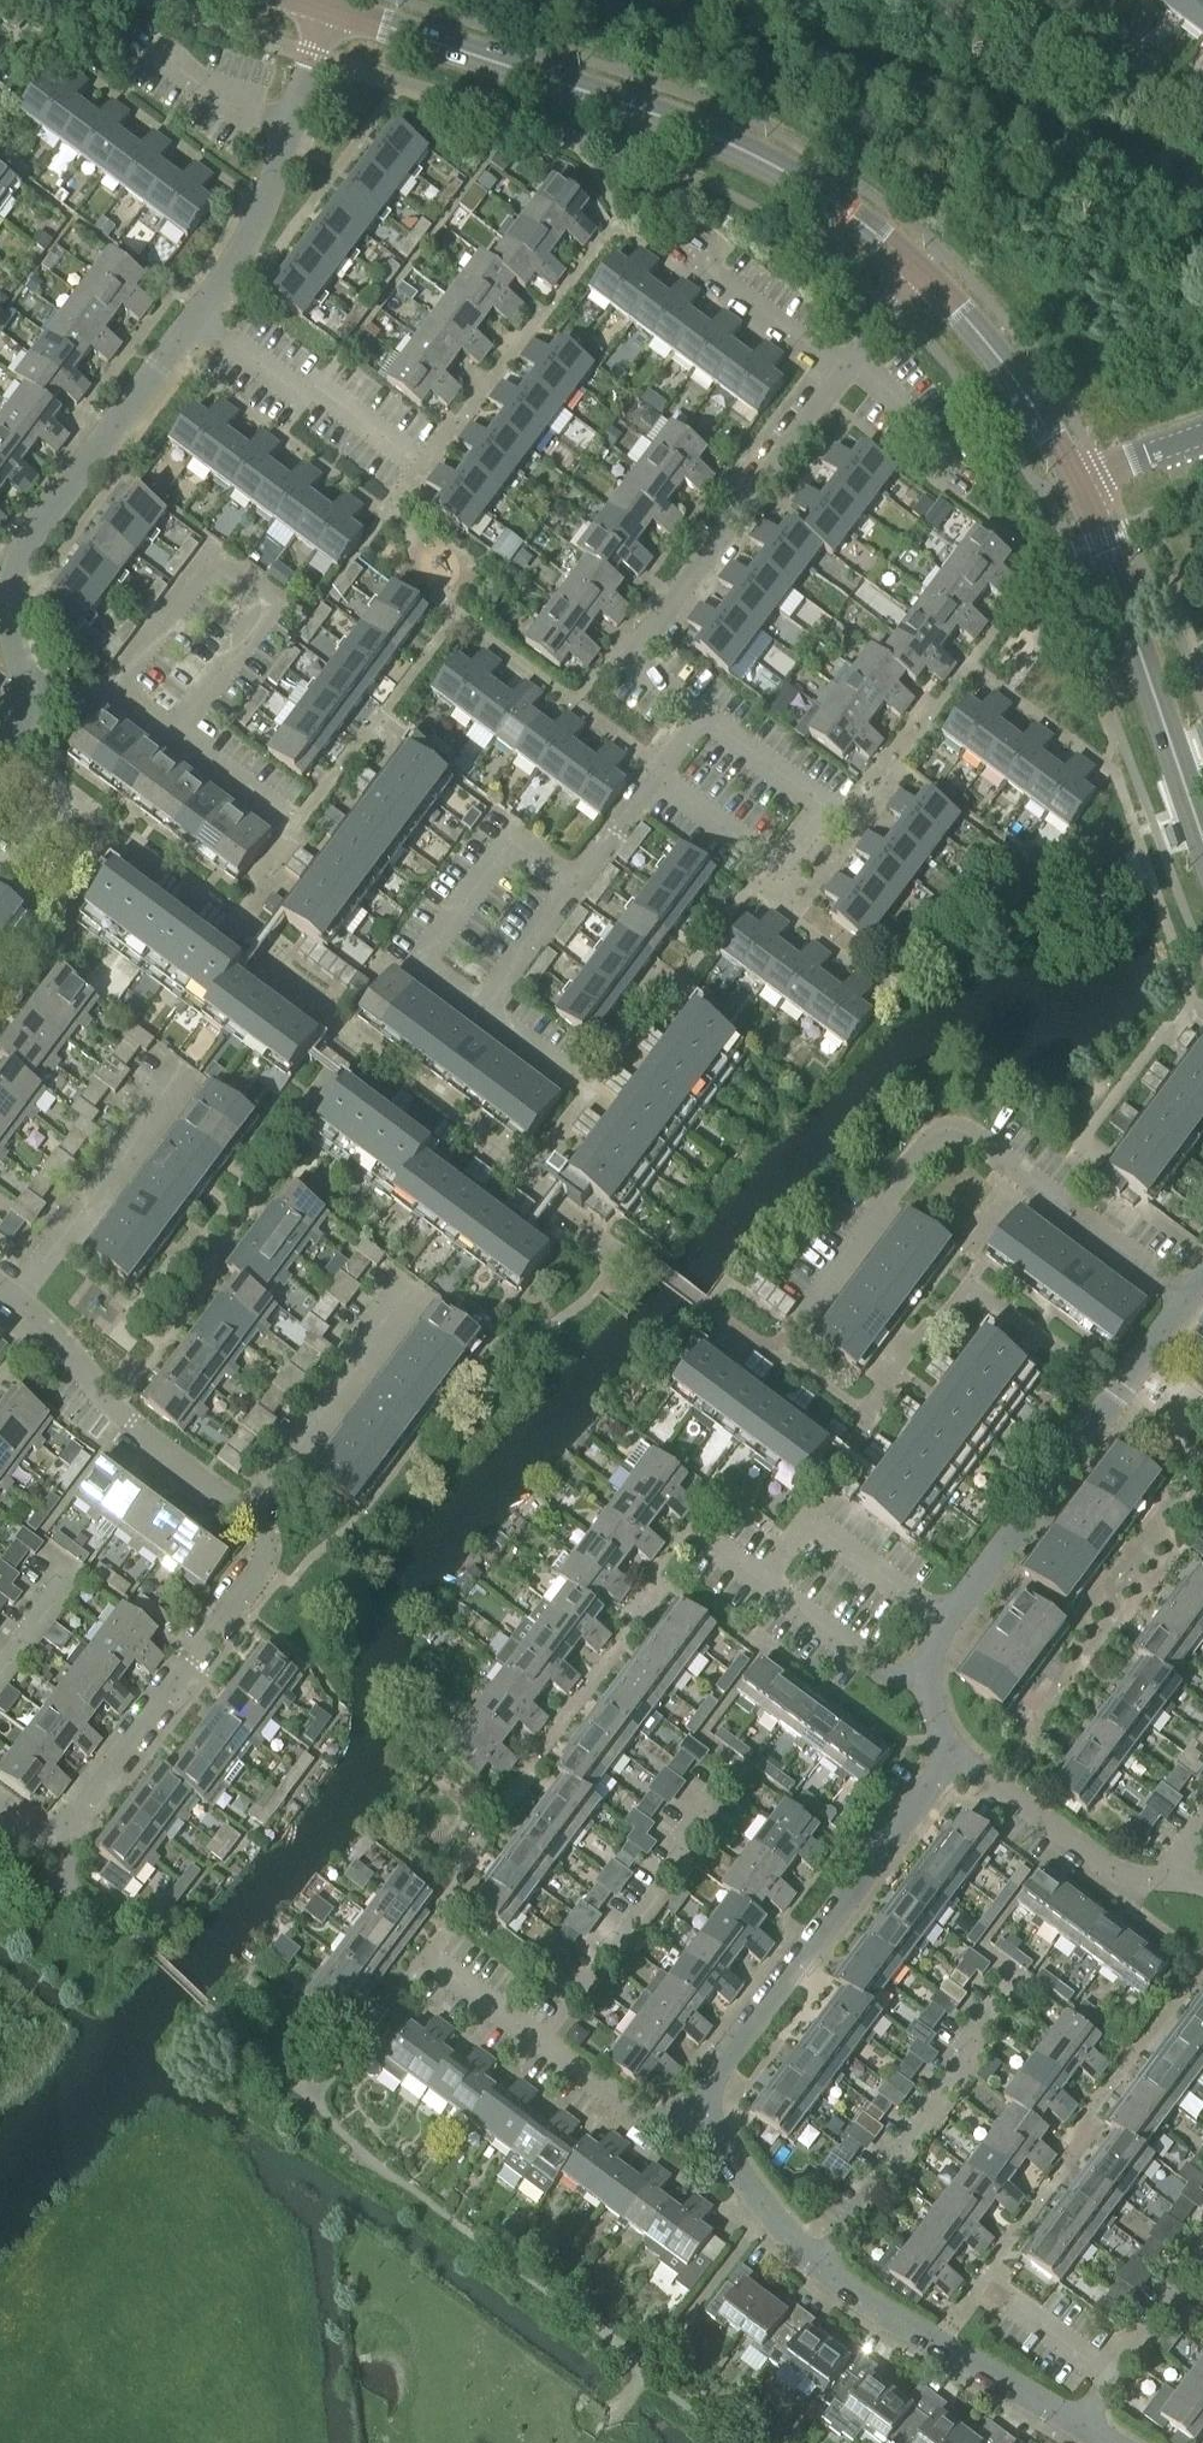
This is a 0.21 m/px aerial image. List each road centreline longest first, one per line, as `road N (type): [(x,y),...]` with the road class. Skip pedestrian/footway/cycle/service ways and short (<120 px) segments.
road 1 (tertiary): [(922,275),(864,220),(687,126),(330,6)]
road 2 (residential): [(1186,1300),(944,1127),(791,1331)]
road 3 (residential): [(702,715),(630,662),(849,366)]
road 4 (residential): [(250,1516),(265,1534),(261,1566),(87,1808),(49,1834),(25,1832),(0,1814)]
road 5 (residential): [(23,689),(11,596),(20,555),(199,312)]
road 6 (residential): [(946,1757),(936,1784),(726,2064),(711,2114)]
road 7 (residential): [(1186,1300),(948,1624)]
road 8 (residential): [(180,735),(275,604),(215,558),(118,688)]
road 9 (residential): [(656,777),(777,867),(823,805),(702,715)]
road 10 (tertiary): [(1202,835),(1075,479)]
road 11 (residential): [(540,2043),(678,1864),(678,1821),(731,1751)]
road 12 (residential): [(820,2265),(966,2067),(970,2041),(1020,1975)]
road 13 (residential): [(199,312),(264,209),(330,6)]
road 14 (residential): [(578,882),(515,835),(417,965),(481,1013)]
road 15 (residential): [(16,1301),(58,1338),(106,1407),(250,1516)]
road 16 (residential): [(820,2265),(865,2301),(1084,2429)]
road 17 (residential): [(16,1301),(184,1075)]
road 18 (residential): [(250,1516),(414,1293)]
road 19 (residential): [(1176,1881),(1124,1880),(975,1766),(946,1757)]
road 20 (residential): [(416,457),(331,395),(296,387),(199,312)]
road 21 (tertiary): [(1075,479),(994,349),(922,275)]
road 22 (residential): [(948,1624),(813,1524),(766,1587)]
road 23 (residential): [(849,366),(701,259),(720,236)]
road 24 (residential): [(711,2114),(644,2120),(540,2043)]
road 25 (residential): [(927,1677),(883,1673),(766,1587)]
road 26 (residential): [(711,2114),(758,2206),(820,2265)]
road 27 (residential): [(481,1013),(578,882)]
road 28 (residential): [(1114,2379),(1202,2256)]
road 29 (residential): [(540,2043),(425,1955)]
road 30 (residential): [(1075,479),(1202,434)]
road 31 (residential): [(285,817),(180,735)]
road 32 (residential): [(578,882),(656,777)]
road 33 (residential): [(1014,2307),(1114,2379)]

